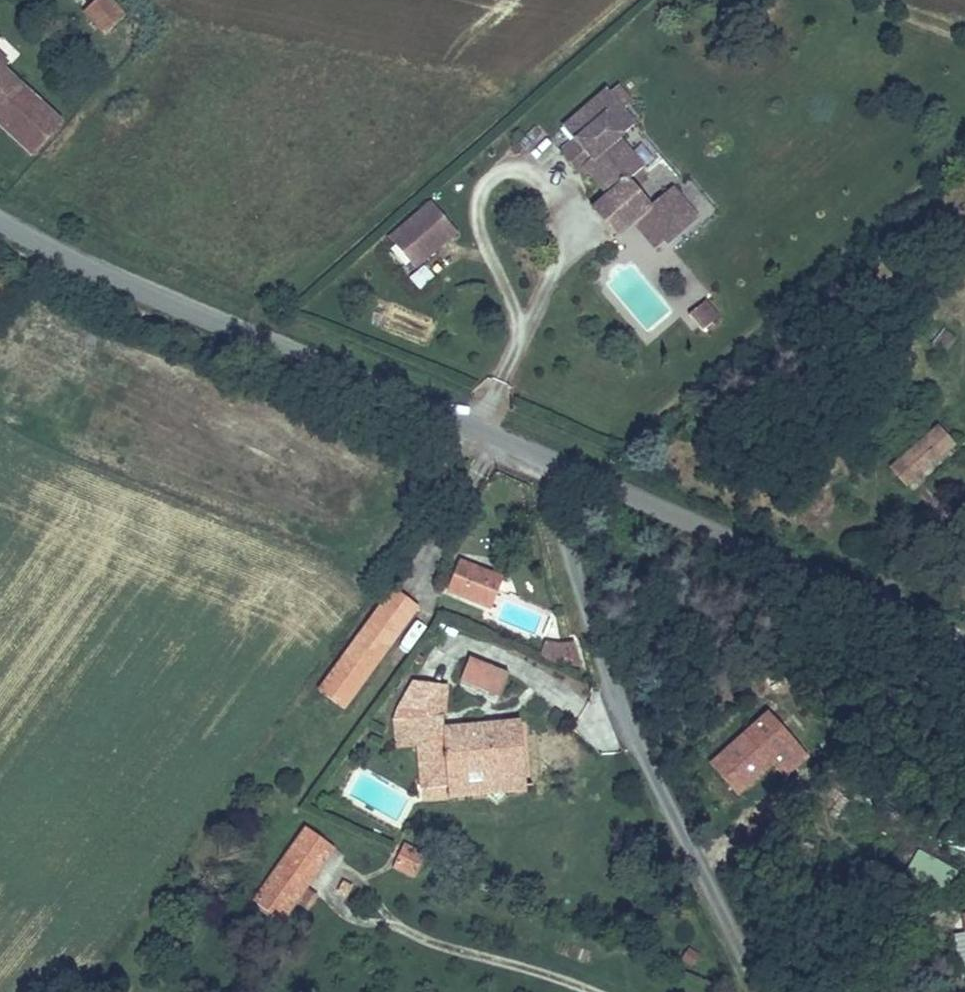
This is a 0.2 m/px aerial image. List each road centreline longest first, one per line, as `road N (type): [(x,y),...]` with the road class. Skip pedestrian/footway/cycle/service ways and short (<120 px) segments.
road 1 (tertiary): [(0,220),(78,260),(548,455)]
road 2 (unclassified): [(766,991),(612,669),(557,511),(548,455)]
road 3 (tertiary): [(548,455),(964,634)]

